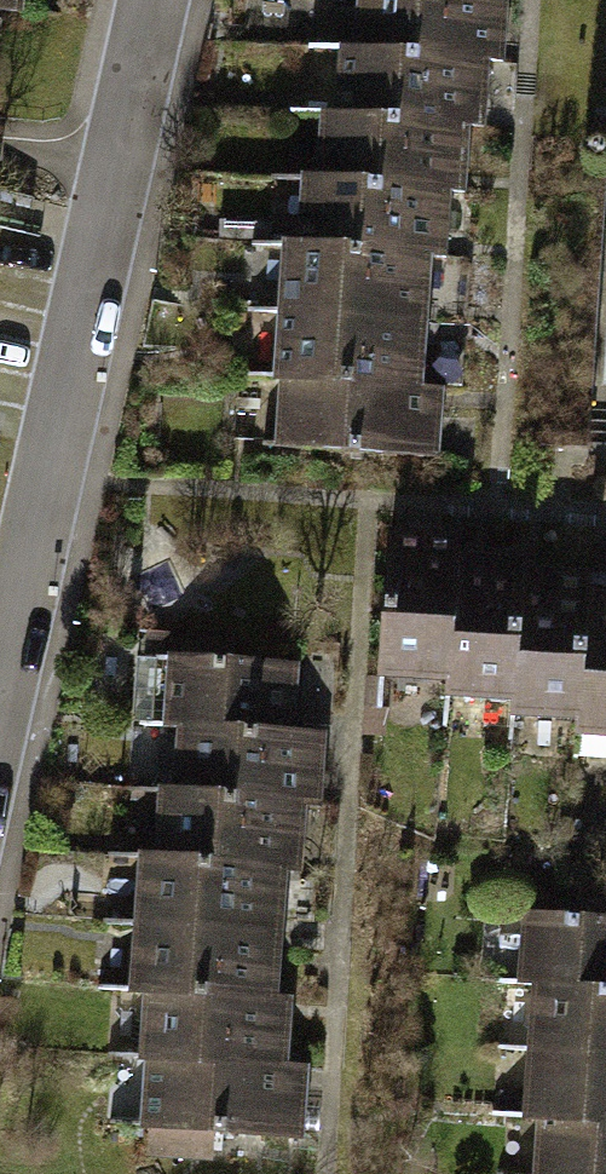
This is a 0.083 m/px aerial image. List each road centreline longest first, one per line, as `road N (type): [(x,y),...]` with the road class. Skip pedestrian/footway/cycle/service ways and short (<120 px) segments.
road 1 (residential): [(0,758),(170,0)]

